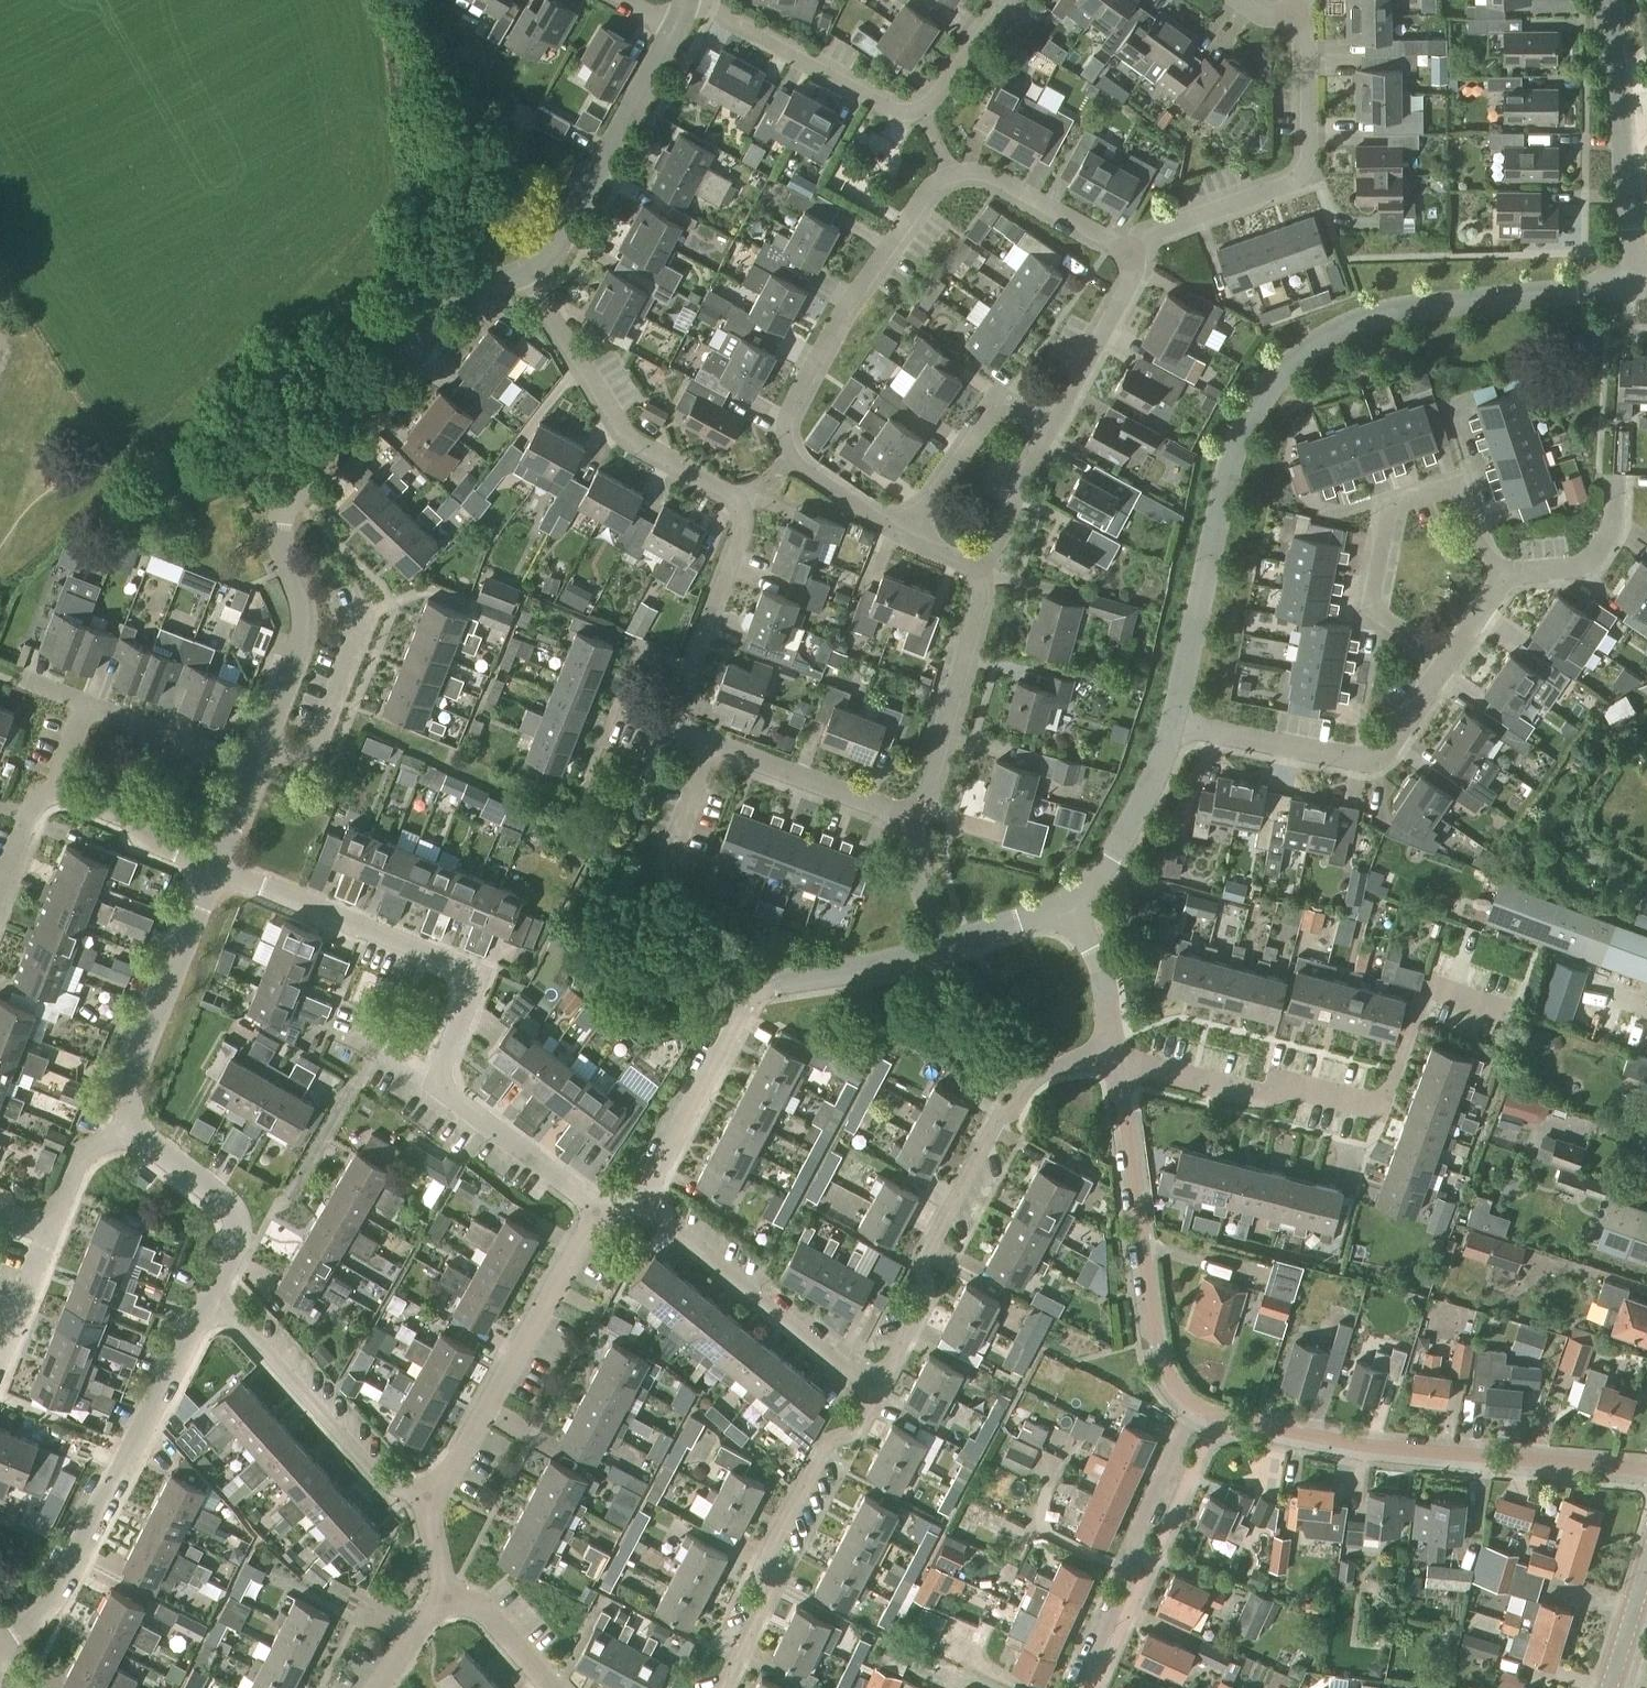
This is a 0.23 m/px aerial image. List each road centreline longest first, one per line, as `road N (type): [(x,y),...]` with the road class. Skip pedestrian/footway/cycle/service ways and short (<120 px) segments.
road 1 (residential): [(1170,730),(1234,449),(1259,399),(1291,362),(1340,328),(1408,309),(1630,287)]
road 2 (residential): [(214,868),(302,655),(305,615),(279,533),(288,504),(440,312),(464,292),(528,273)]
road 3 (residential): [(1489,1003),(1455,991),(1412,1010),(1372,1117),(1114,1053)]
road 4 (residential): [(1646,1470),(1364,1445),(1193,1404)]
road 5 (residential): [(634,1204),(755,993),(948,951)]
road 6 (residential): [(879,1390),(1015,1091),(1072,1059),(1114,1053)]
road 7 (residential): [(0,1644),(60,1597),(213,1291)]
road 8 (residential): [(439,1082),(471,993),(456,959),(214,868)]
road 9 (residential): [(1193,1404),(1161,1355),(1114,1053)]
road 10 (residential): [(879,1390),(853,1438),(822,1451),(764,1558),(773,1586),(724,1687)]
road 11 (residential): [(1135,257),(1180,223),(1288,190),(1307,174),(1313,149),(1304,19)]
road 12 (residential): [(792,461),(785,421),(854,299),(928,197),(950,180)]
road 13 (residential): [(427,1496),(600,1210)]
road 14 (residential): [(1170,730),(1367,760),(1397,749),(1451,662)]
road 15 (residential): [(736,499),(638,447),(620,427),(528,273)]
road 16 (residential): [(1079,1687),(1140,1560),(1136,1537),(1193,1404)]
road 17 (residential): [(879,1390),(634,1204)]
road 18 (residential): [(427,1496),(386,1487),(213,1291)]
road 19 (residential): [(528,273),(553,253),(675,22)]
road 20 (residential): [(1451,662),(1369,617),(1365,606),(1382,505),(1462,488)]
road 21 (residential): [(1607,0),(1630,287)]
road 22 (residential): [(137,1128),(129,1079),(214,868)]
road 23 (residential): [(924,113),(888,110),(687,1)]
road 24 (residential): [(987,568),(916,823)]
road 25 (residential): [(673,735),(742,543),(745,519),(736,499)]
road 26 (residential): [(916,823),(712,749)]
road 27 (residential): [(904,538),(1001,407),(1020,408),(1048,428)]
road 28 (residential): [(213,1291),(235,1246),(236,1219),(223,1199),(151,1148),(137,1128)]
road 29 (residential): [(600,1210),(439,1082)]
road 30 (residential): [(950,180),(979,177),(1135,257)]
road 31 (residential): [(1074,906),(1108,863),(1160,764),(1170,730)]
road 32 (residential): [(1135,257),(1048,428)]
road 33 (residential): [(53,790),(131,817),(152,843),(214,868)]
road 34 (residential): [(1496,577),(1588,570),(1615,526),(1614,495)]
road 35 (residential): [(1048,428),(987,568)]
road 36 (residential): [(1114,1053),(1074,906)]
road 37 (residential): [(555,1687),(483,1609),(445,1595)]
road 38 (residential): [(48,1231),(85,1151),(137,1128)]
road 39 (residential): [(1012,0),(924,113)]
road 40 (residential): [(86,703),(219,756)]
road 41 (residential): [(669,878),(712,749)]
road 42 (residential): [(904,538),(792,461)]
road 43 (residential): [(916,823),(918,876),(948,951)]
road 44 (residential): [(948,951),(1074,906)]
road 45 (residential): [(0,1350),(48,1231)]

